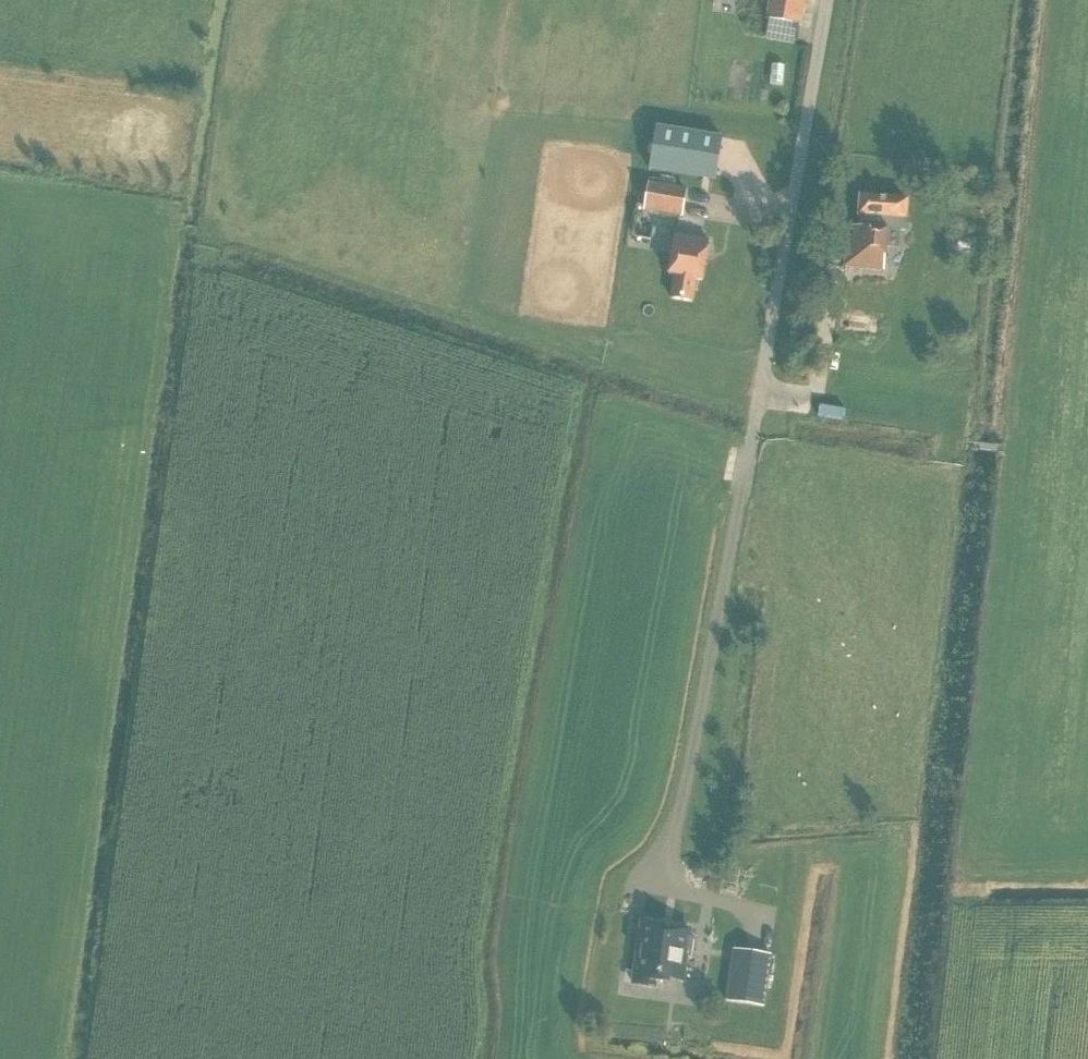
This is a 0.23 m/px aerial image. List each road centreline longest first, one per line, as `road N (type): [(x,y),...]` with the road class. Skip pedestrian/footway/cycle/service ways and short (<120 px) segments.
road 1 (residential): [(755,413),(824,0)]

